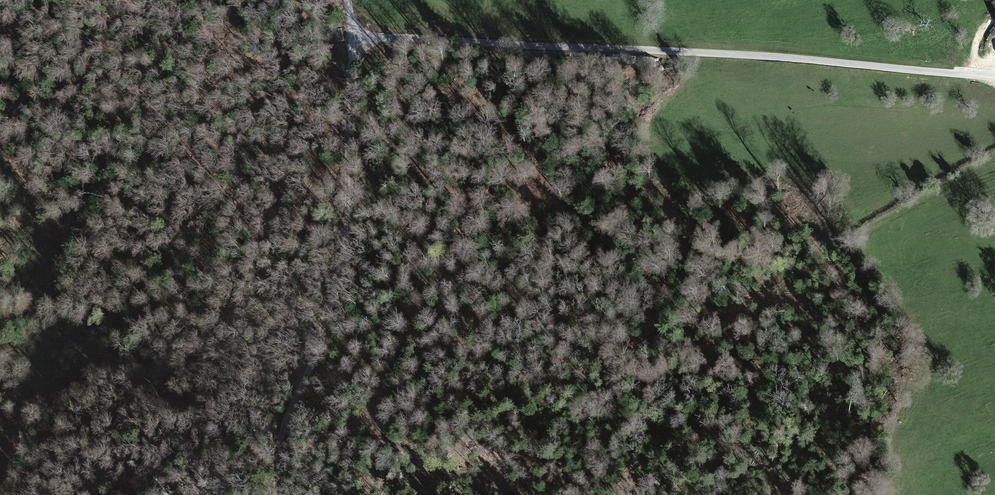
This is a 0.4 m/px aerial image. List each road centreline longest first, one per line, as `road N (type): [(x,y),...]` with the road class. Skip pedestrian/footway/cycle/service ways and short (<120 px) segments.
road 1 (track): [(377,425),(519,370),(616,349),(751,303),(994,150)]
road 2 (unclassified): [(348,0),(366,43),(755,55),(994,77)]
road 3 (track): [(498,494),(397,444),(377,425),(376,393),(457,258),(469,224),(461,202),(373,117),(359,40)]
road 4 (track): [(280,494),(281,432),(313,364),(338,276),(359,40)]

